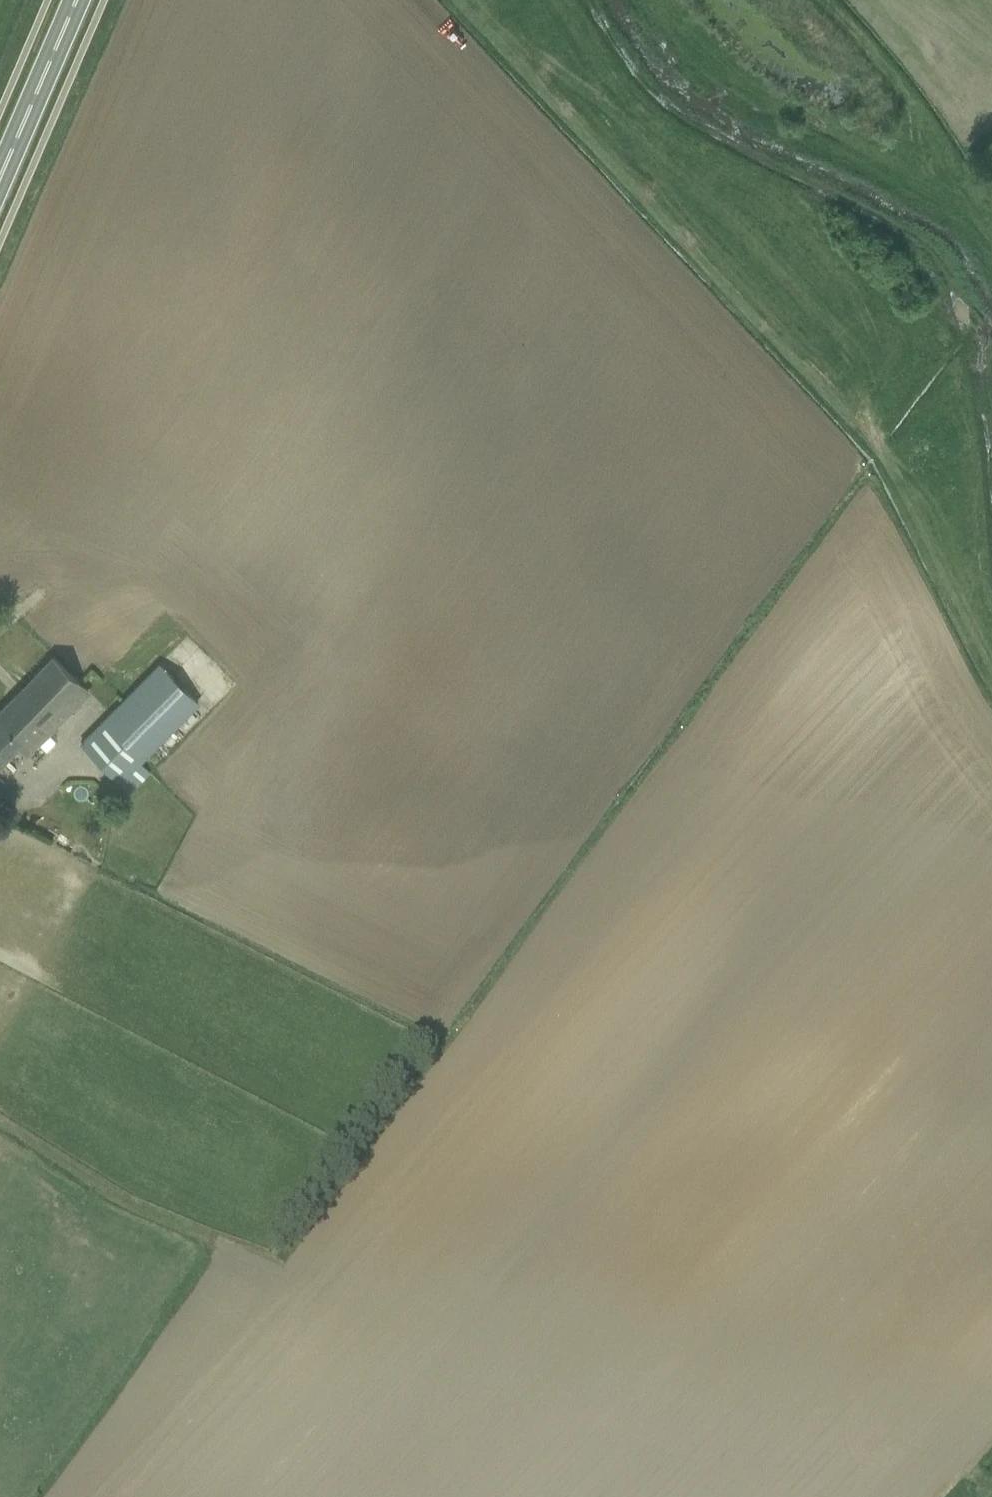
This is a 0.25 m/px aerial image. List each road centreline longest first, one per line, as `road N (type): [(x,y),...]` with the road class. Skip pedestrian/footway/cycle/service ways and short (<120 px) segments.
road 1 (track): [(212,1236),(159,1231),(0,1132)]
road 2 (secondary): [(0,184),(78,0)]

